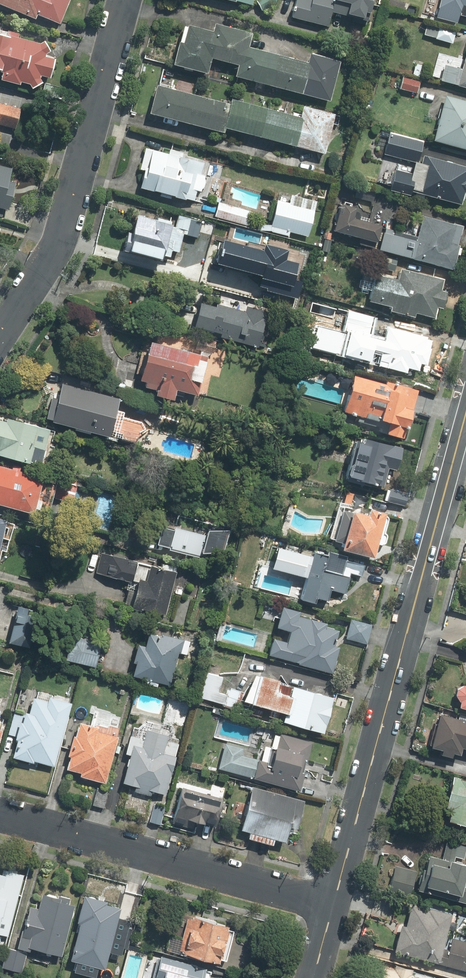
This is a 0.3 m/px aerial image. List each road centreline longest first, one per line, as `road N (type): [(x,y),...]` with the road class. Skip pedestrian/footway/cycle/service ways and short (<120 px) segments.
road 1 (residential): [(334,902),(465,406)]
road 2 (residential): [(0,329),(57,242),(123,0)]
road 3 (residential): [(334,902),(0,812)]

